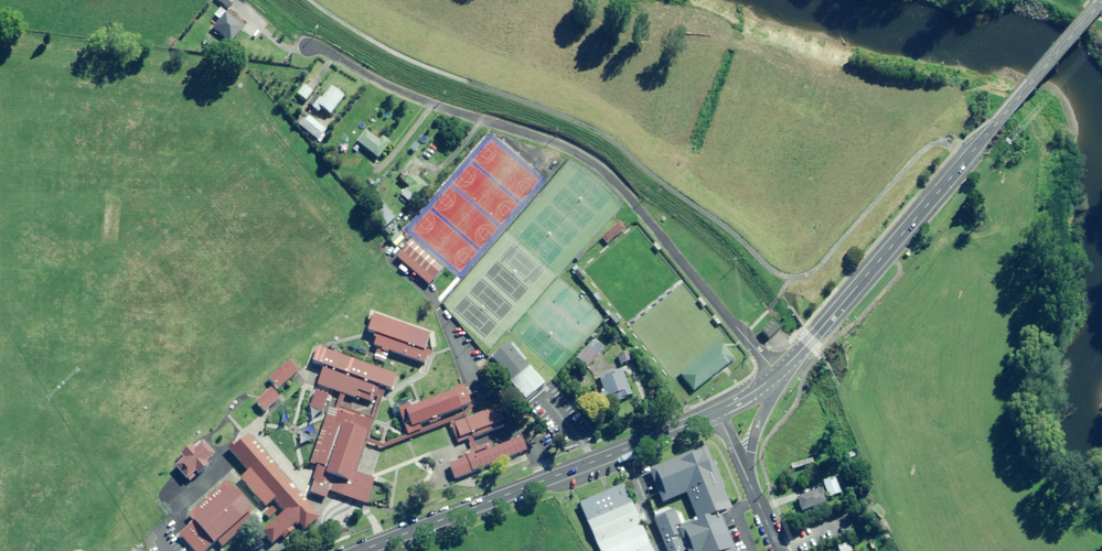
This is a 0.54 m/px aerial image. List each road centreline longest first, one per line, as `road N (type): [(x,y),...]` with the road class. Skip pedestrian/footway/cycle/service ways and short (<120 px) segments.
road 1 (residential): [(310,46),(418,98),(529,133),(599,166),(775,375)]
road 2 (primary): [(1101,3),(775,375)]
road 3 (primary): [(717,411),(359,550)]

